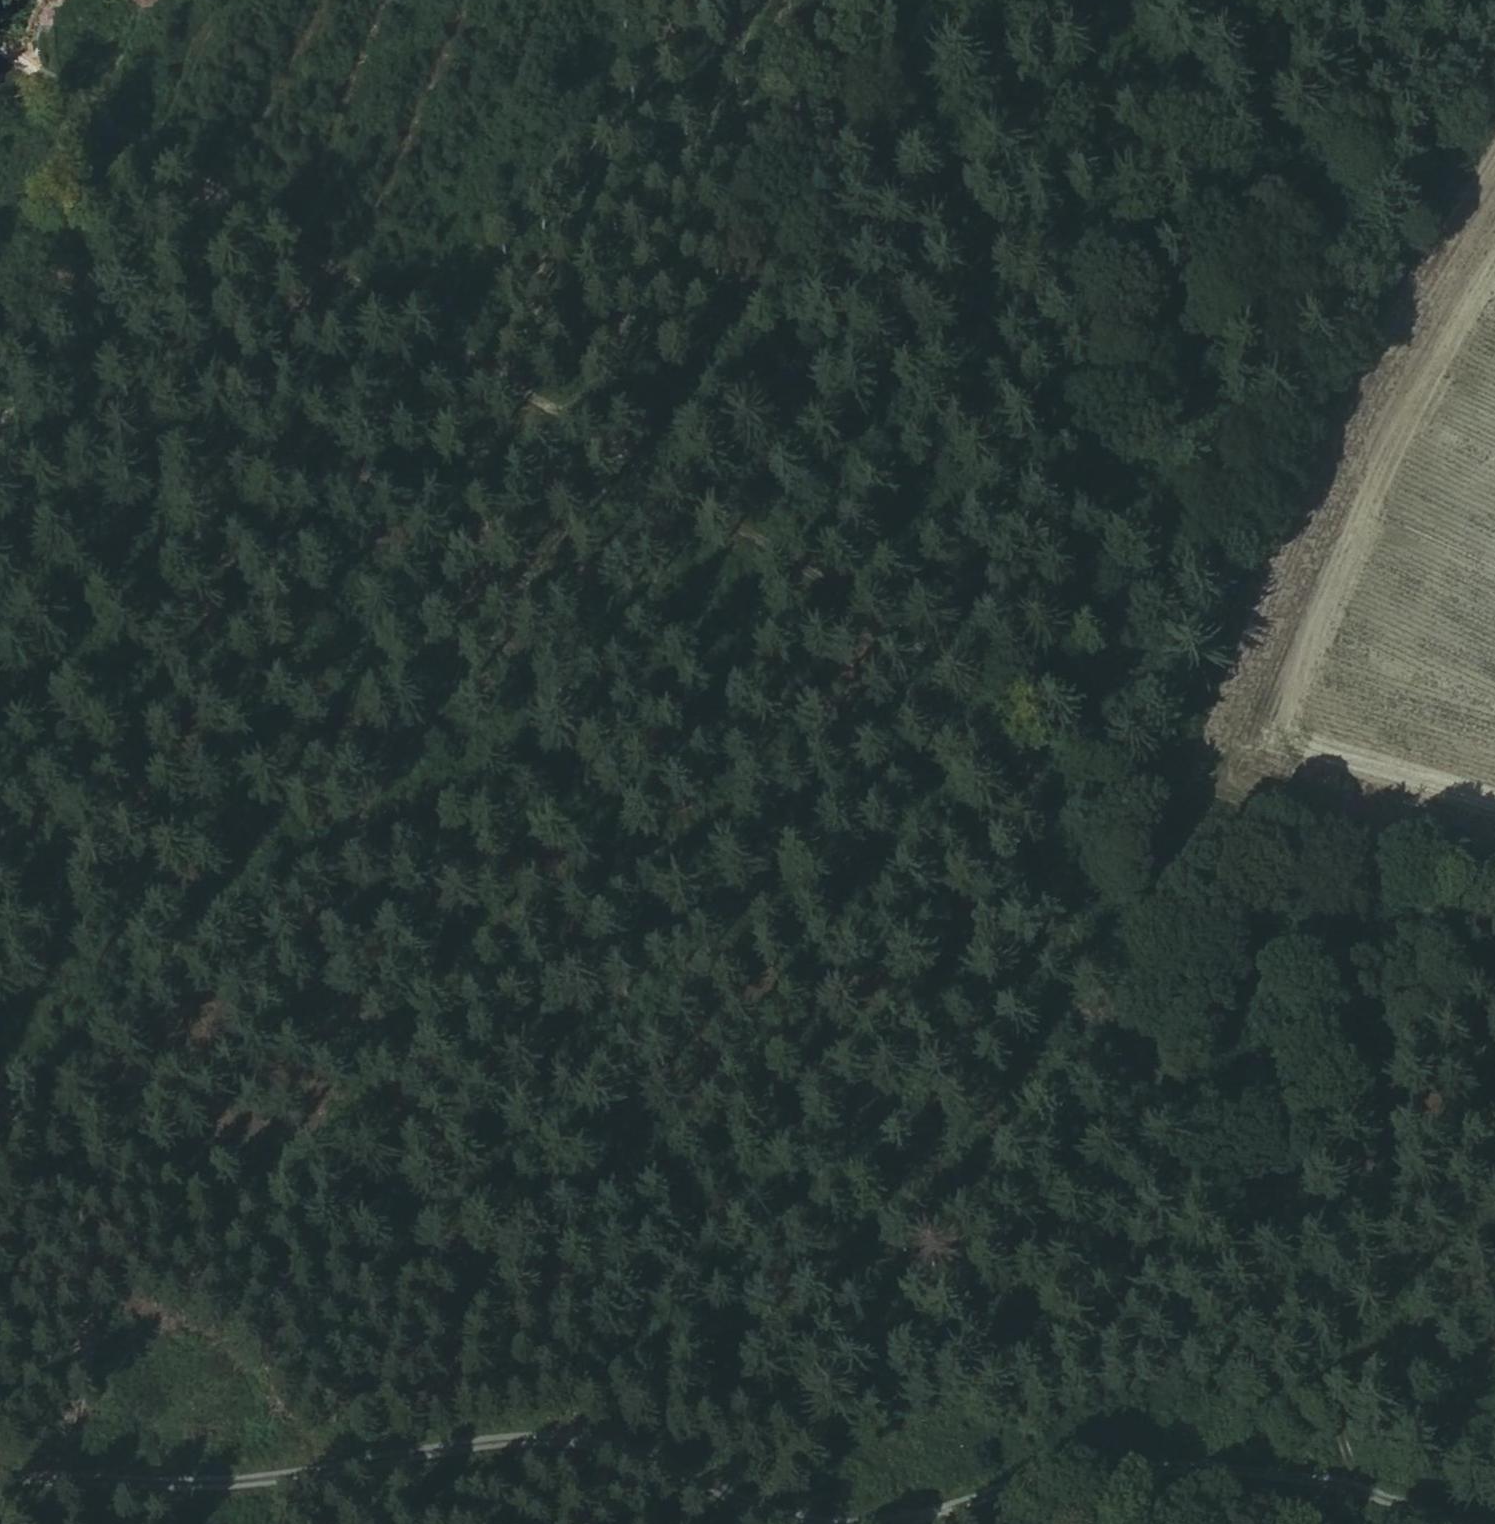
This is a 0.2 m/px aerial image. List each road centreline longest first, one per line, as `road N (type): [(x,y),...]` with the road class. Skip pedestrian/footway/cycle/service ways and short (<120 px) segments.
road 1 (track): [(1466,1523),(1335,1478),(1192,1462),(1079,1469),(882,1517),(811,1521),(710,1491),(601,1434),(515,1435),(212,1487),(88,1472),(0,1472)]

